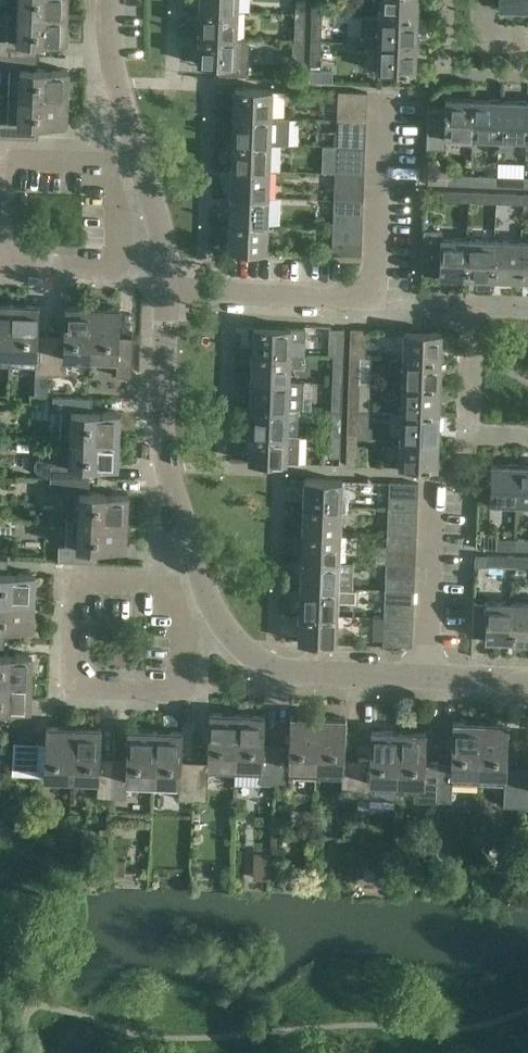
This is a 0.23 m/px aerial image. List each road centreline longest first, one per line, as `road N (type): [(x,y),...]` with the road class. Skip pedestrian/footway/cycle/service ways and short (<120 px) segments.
road 1 (residential): [(164,291),(377,301),(384,98)]
road 2 (residential): [(181,588),(180,690),(70,689),(72,587)]
road 3 (residential): [(203,585),(175,513),(158,433),(164,291)]
road 4 (residential): [(106,171),(14,165),(8,266),(109,265)]
road 5 (residential): [(430,678),(281,671),(231,637),(203,585)]
road 6 (residential): [(430,678),(435,491)]
road 7 (residential): [(131,148),(107,49),(109,0)]
road 8 (residential): [(164,291),(131,148)]

